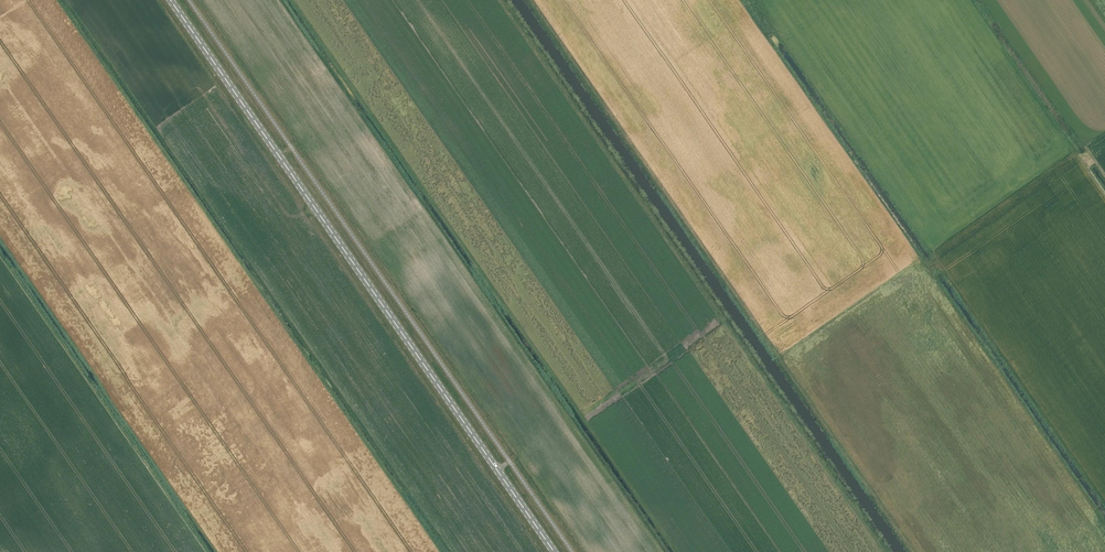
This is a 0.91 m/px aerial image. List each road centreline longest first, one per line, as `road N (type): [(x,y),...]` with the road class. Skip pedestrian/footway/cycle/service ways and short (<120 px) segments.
road 1 (track): [(503,0),(887,551)]
road 2 (primary): [(554,551),(172,0)]

